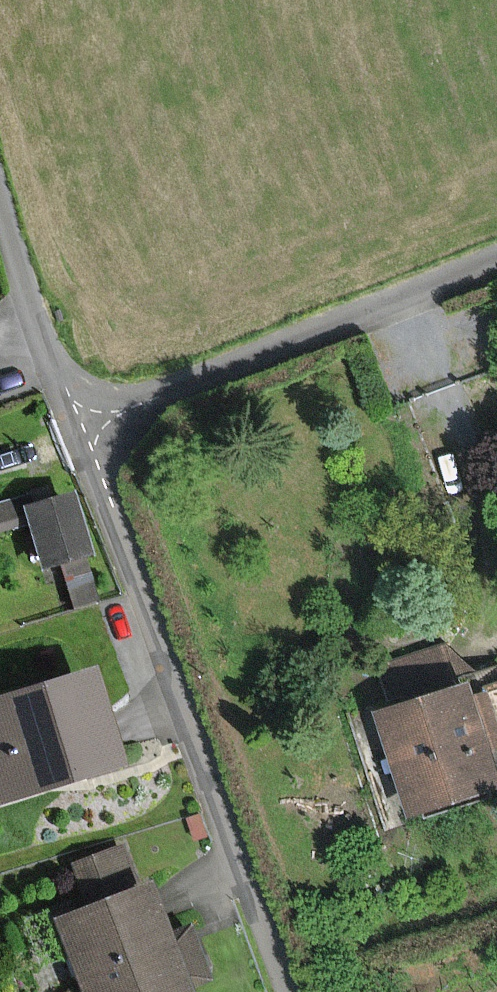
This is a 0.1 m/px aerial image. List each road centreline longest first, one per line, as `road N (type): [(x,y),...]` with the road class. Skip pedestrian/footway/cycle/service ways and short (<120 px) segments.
road 1 (residential): [(282,991),(0,209)]
road 2 (track): [(401,295),(496,599)]

